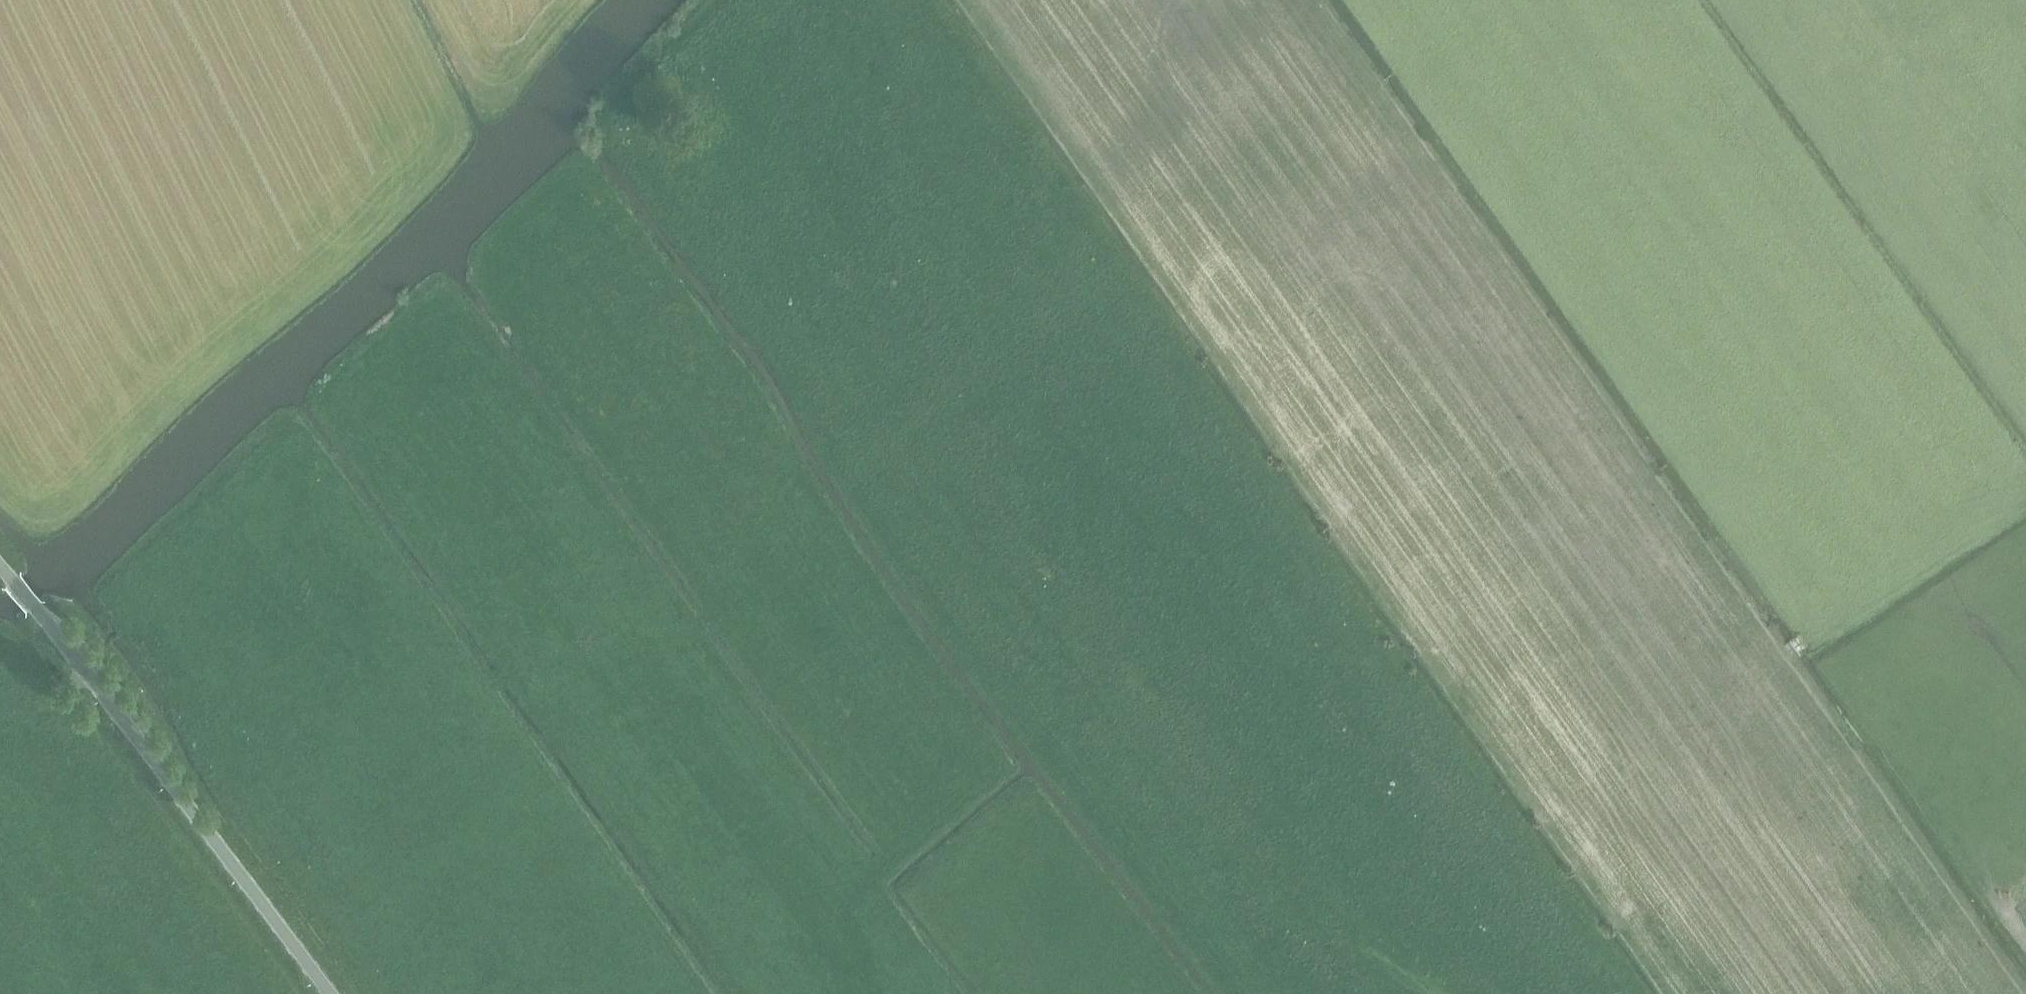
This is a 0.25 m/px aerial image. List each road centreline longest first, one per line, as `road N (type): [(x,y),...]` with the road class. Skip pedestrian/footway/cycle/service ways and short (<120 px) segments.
road 1 (tertiary): [(332,993),(0,564)]

